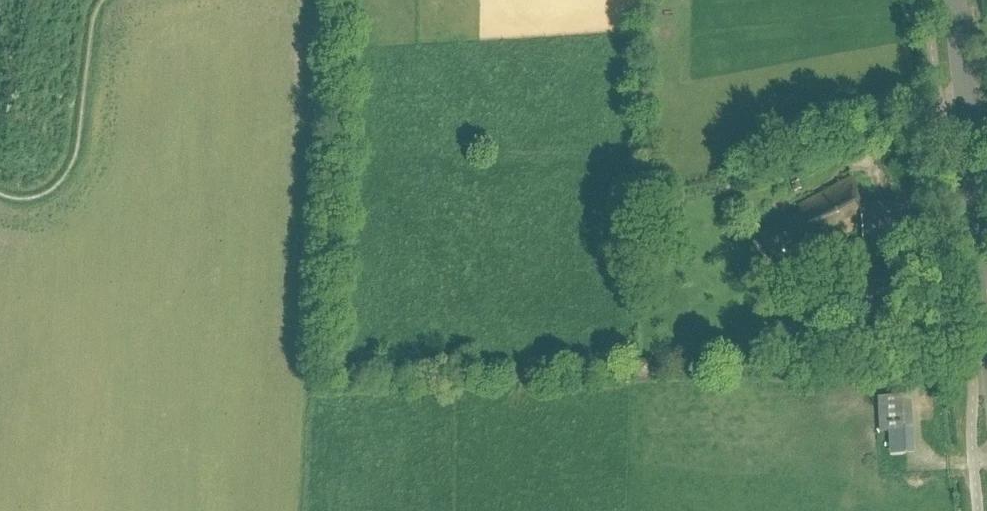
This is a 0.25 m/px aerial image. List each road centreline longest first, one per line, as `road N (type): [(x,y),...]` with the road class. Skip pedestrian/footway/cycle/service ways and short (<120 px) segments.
road 1 (secondary): [(986,291),(955,0)]

